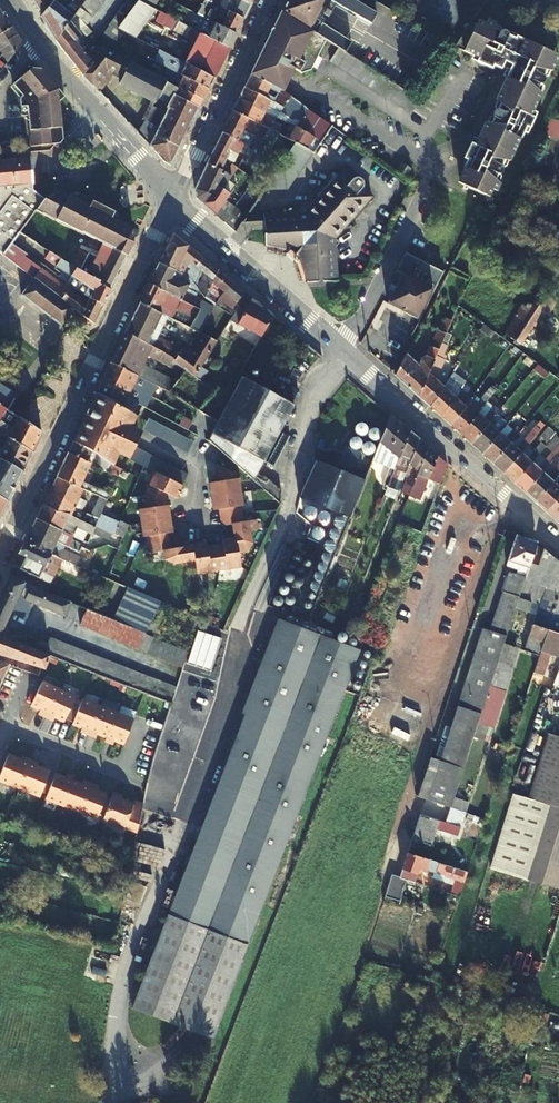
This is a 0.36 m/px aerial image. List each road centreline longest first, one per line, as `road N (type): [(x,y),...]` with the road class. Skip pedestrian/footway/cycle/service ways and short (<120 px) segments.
road 1 (tertiary): [(173,198),(0,561)]
road 2 (residential): [(520,508),(497,527),(386,871)]
road 3 (residential): [(11,0),(51,61),(173,198)]
road 4 (residential): [(339,346),(520,508)]
road 5 (residential): [(173,198),(339,346)]
road 6 (residential): [(270,0),(173,198)]
road 7 (residential): [(339,346),(363,316),(426,184),(423,160)]
road 8 (residential): [(0,733),(5,722),(128,774),(145,722)]

